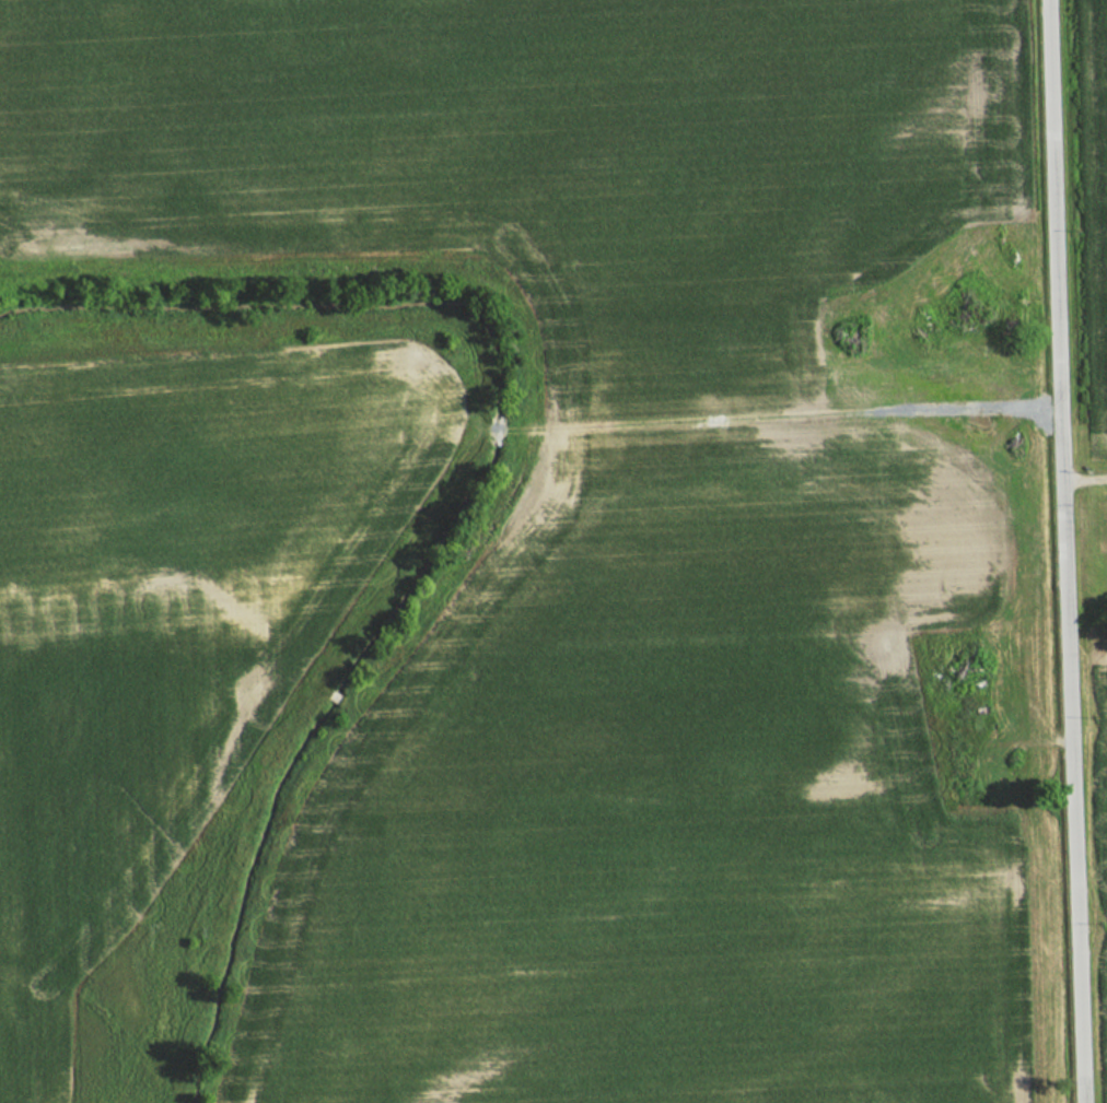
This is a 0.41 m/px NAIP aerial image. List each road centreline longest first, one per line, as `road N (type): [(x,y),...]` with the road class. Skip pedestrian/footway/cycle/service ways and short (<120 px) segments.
road 1 (residential): [(1085,1102),(1050,0)]

